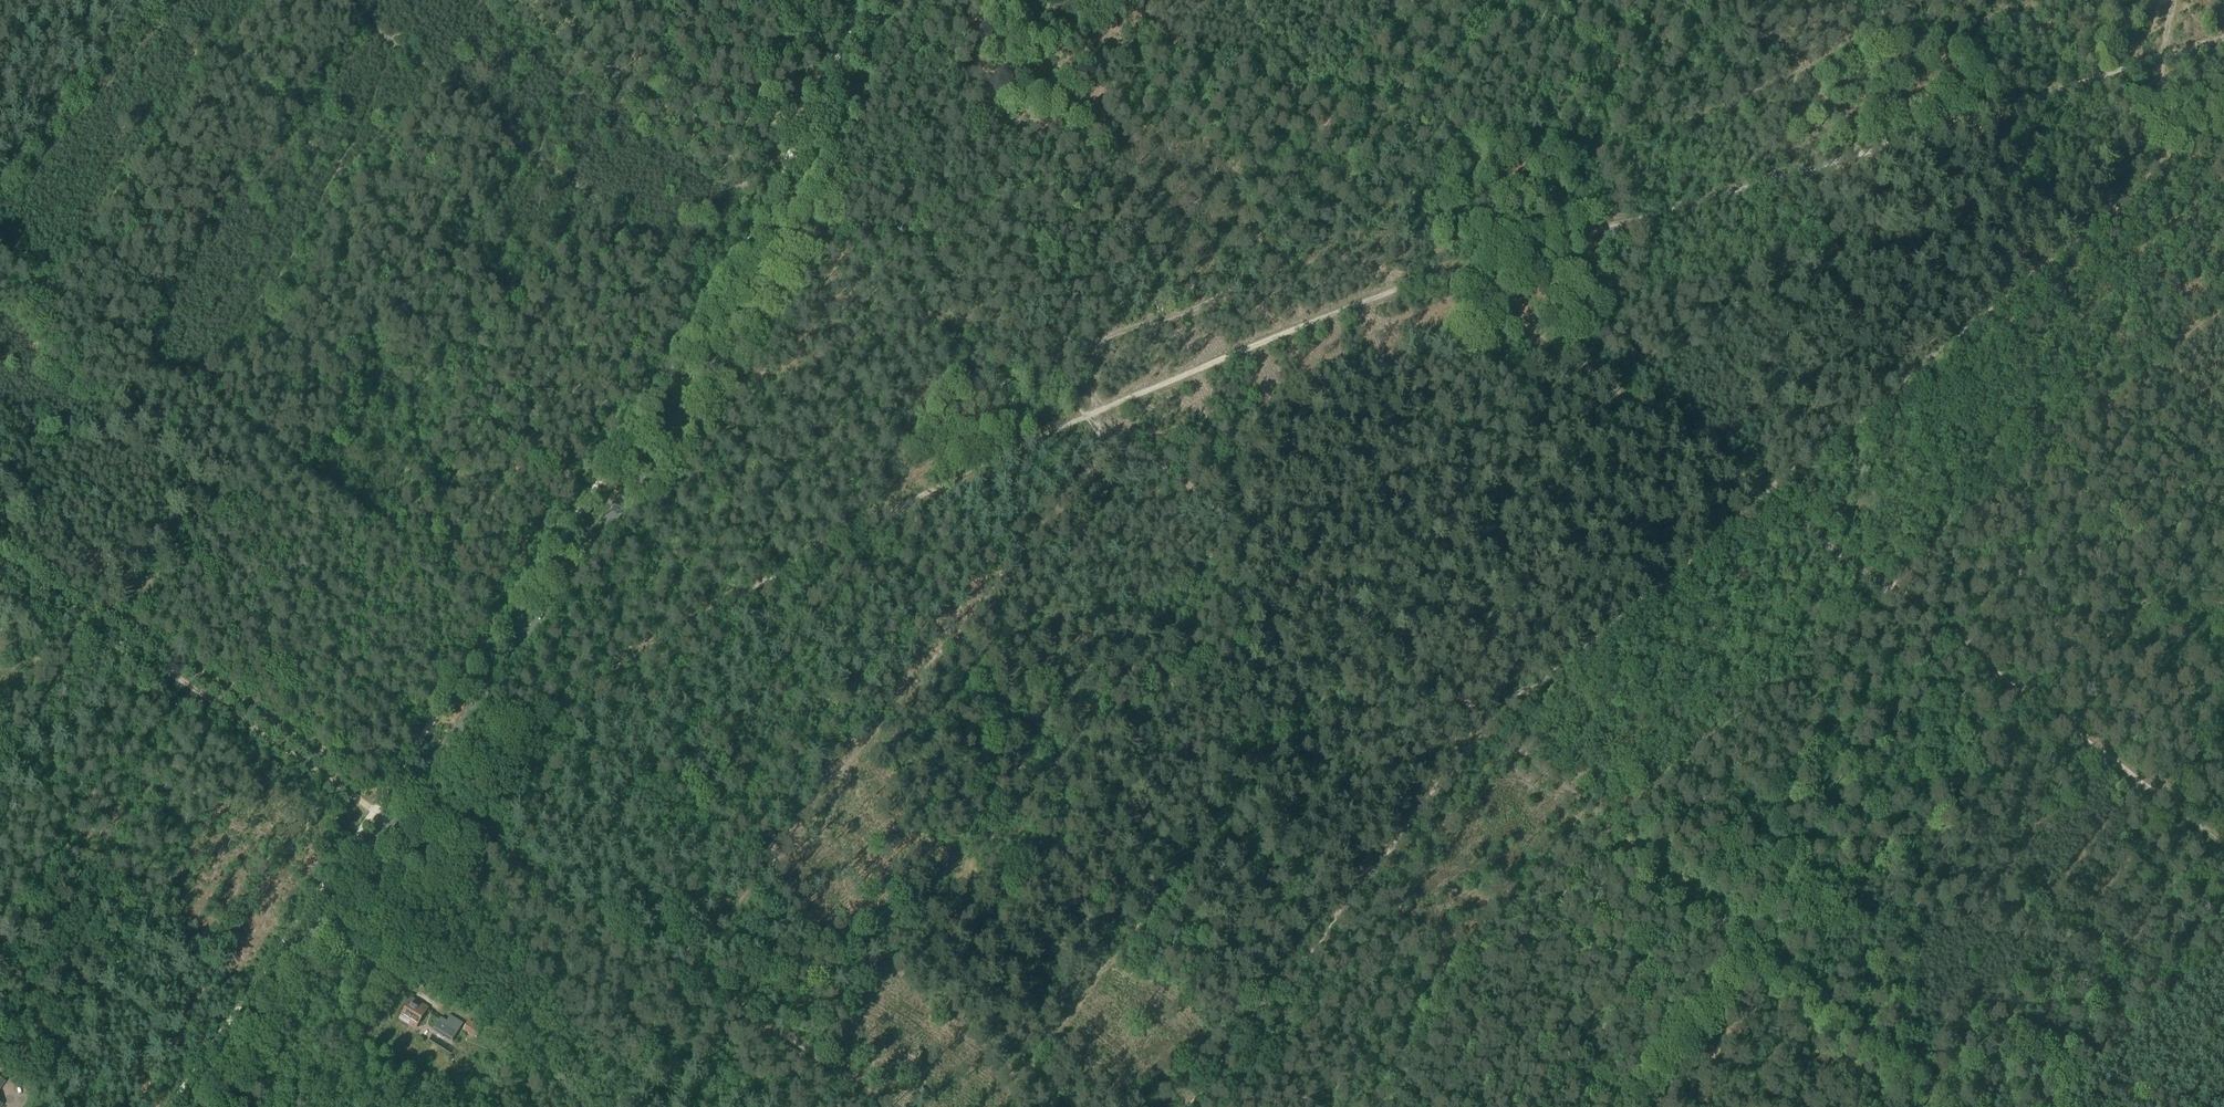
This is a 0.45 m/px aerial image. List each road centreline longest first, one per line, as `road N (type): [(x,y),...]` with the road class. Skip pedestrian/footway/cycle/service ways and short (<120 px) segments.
road 1 (track): [(1992,665),(1457,267),(1098,396),(844,528),(559,700),(394,819)]
road 2 (track): [(1172,1106),(1495,721),(1990,302),(2163,130),(2173,54)]
road 3 (tertiary): [(194,1106),(768,260),(831,147),(890,0)]
road 4 (track): [(1114,431),(1495,721),(1964,1106)]
road 5 (track): [(2173,54),(1796,176),(1457,267)]
road 6 (track): [(332,0),(733,313)]
road 7 (track): [(394,819),(0,550)]
road 8 (track): [(394,819),(453,822),(685,960)]
road 9 (track): [(685,960),(903,1106)]
road 10 (track): [(2223,564),(2056,707)]
road 11 (track): [(1773,950),(1633,1106)]
road 12 (track): [(2158,791),(1992,665)]

